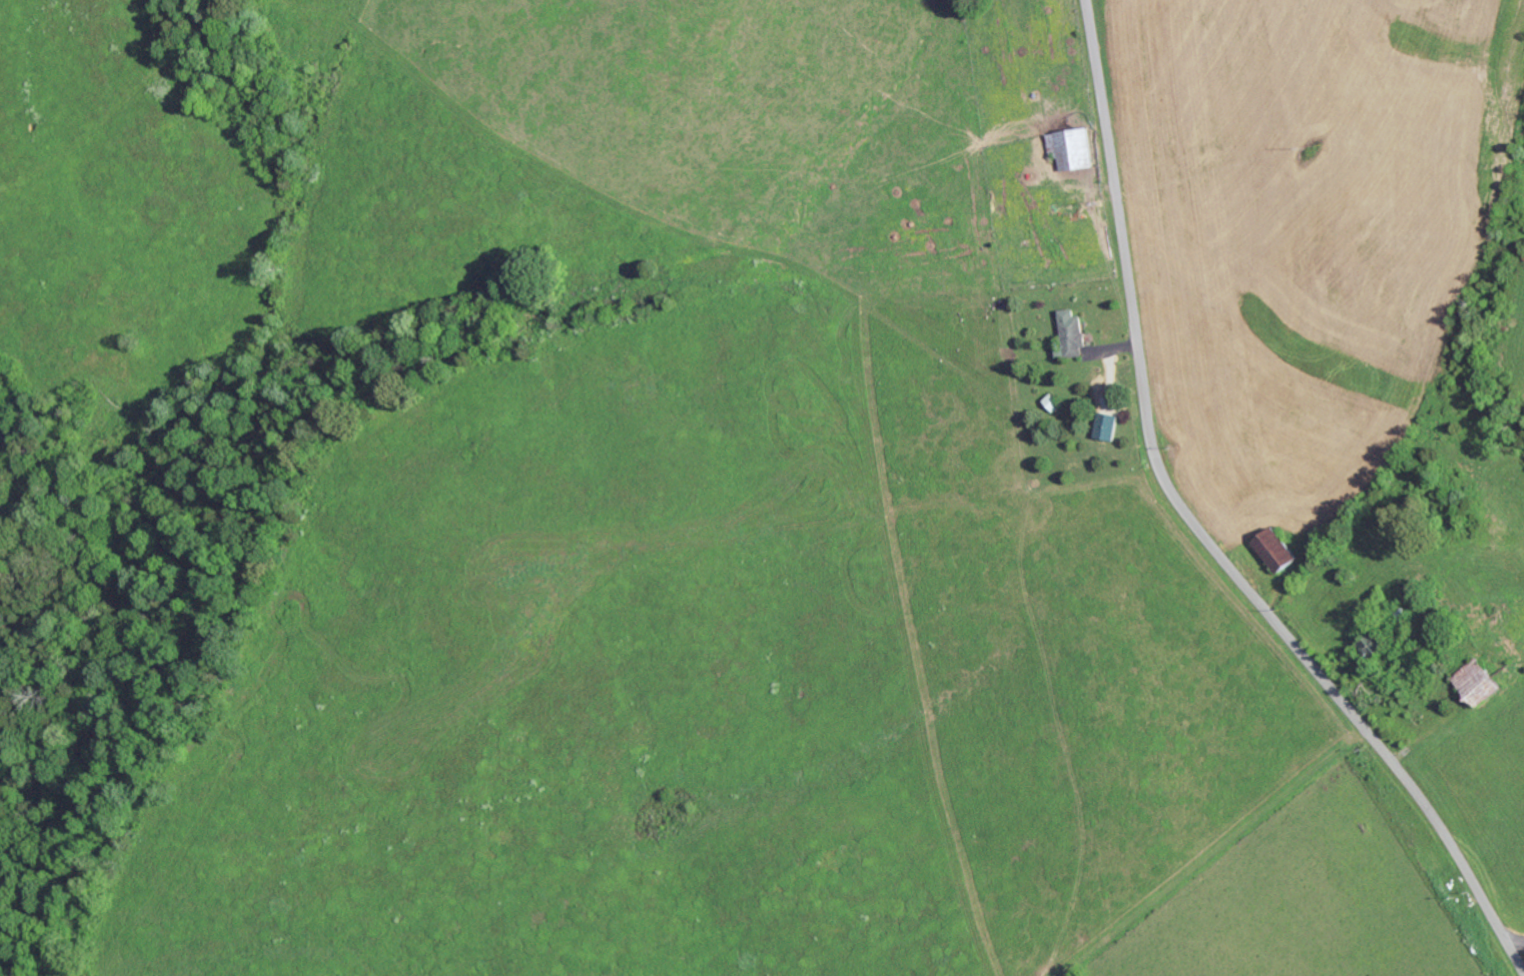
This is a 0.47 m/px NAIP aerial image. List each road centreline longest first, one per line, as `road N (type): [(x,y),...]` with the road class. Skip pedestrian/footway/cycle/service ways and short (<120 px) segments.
road 1 (residential): [(1523,971),(1417,798),(1203,536),(1165,475),(1146,404),(1085,0)]

